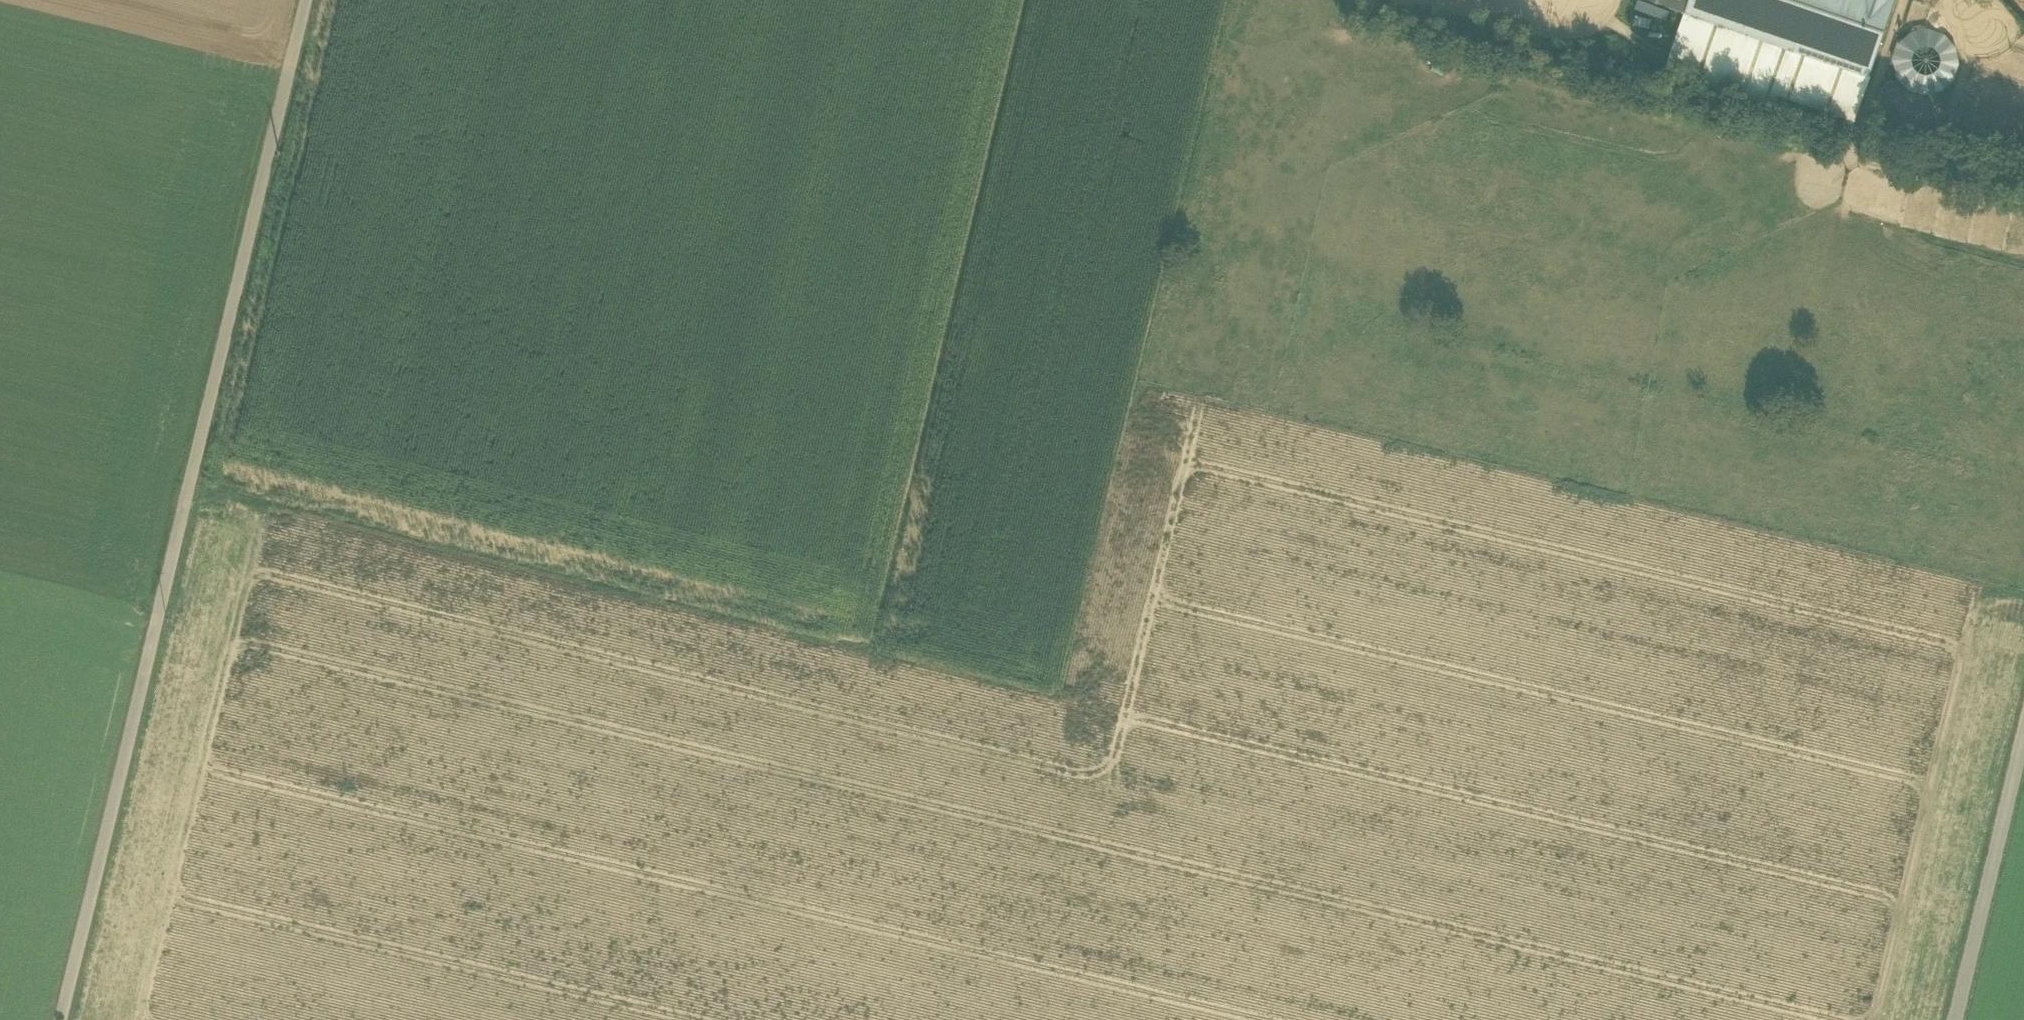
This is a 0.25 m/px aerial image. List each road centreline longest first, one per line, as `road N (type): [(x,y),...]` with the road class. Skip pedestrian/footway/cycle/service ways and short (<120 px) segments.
road 1 (track): [(61,1019),(307,0)]
road 2 (track): [(1954,1019),(2023,728)]

